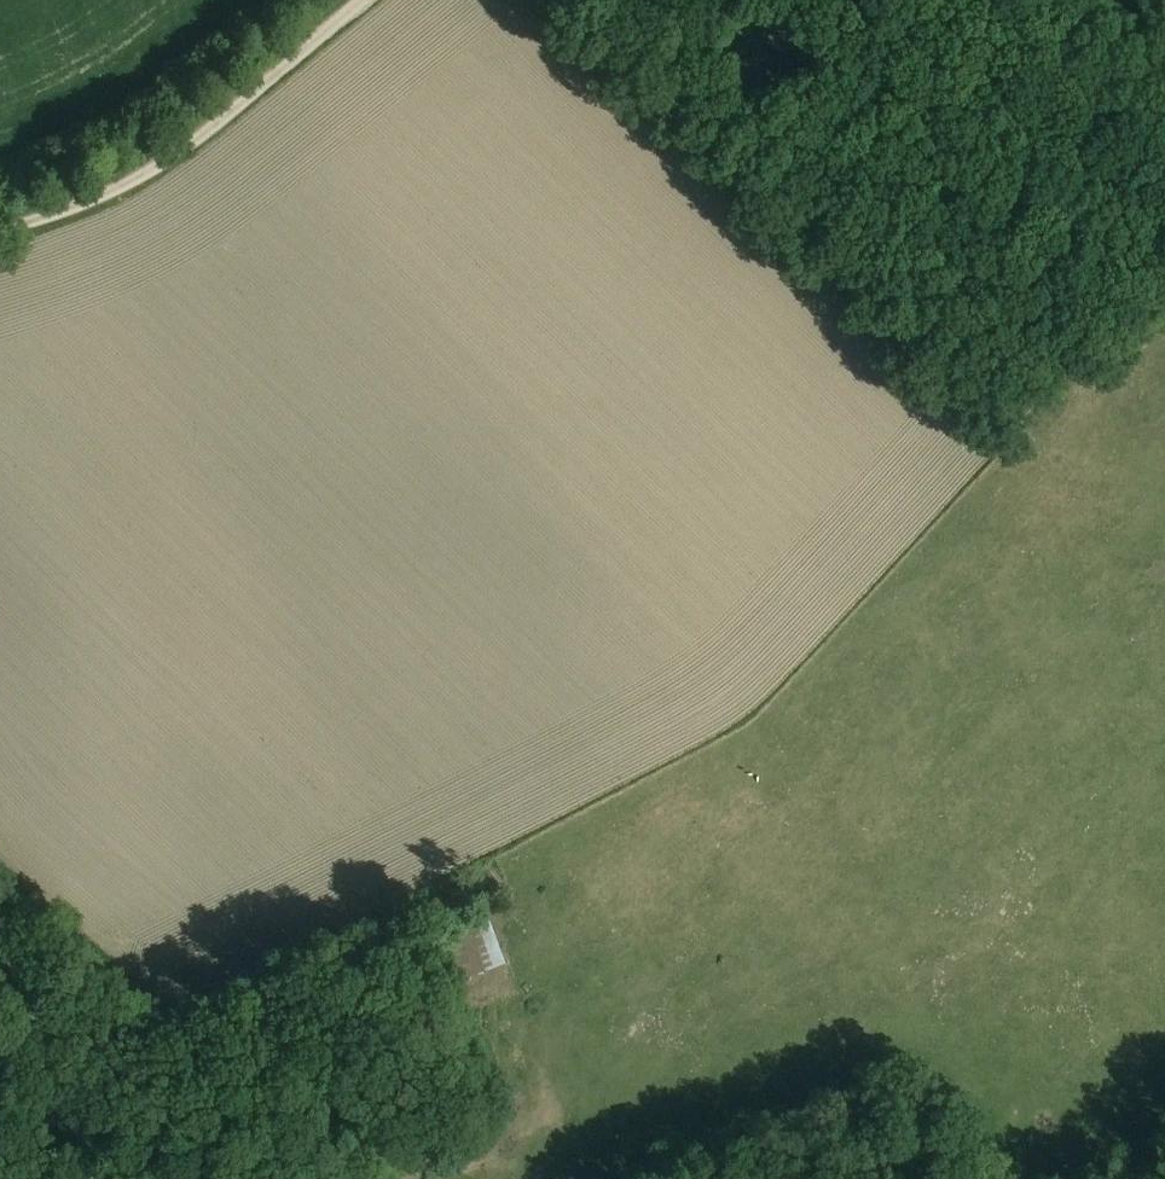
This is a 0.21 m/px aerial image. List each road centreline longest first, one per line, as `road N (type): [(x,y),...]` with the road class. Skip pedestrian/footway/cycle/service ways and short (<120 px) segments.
road 1 (track): [(0,229),(145,172),(363,0)]
road 2 (track): [(93,1178),(41,1016),(0,940)]

